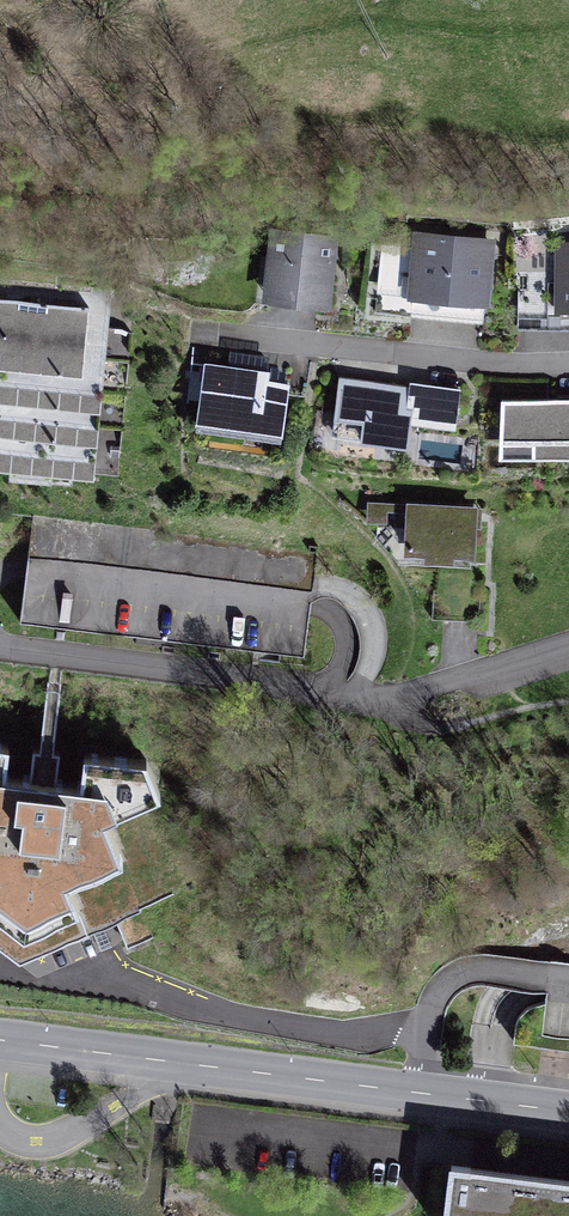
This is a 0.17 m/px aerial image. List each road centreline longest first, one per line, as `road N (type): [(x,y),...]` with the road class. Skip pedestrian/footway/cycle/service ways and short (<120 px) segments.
road 1 (unclassified): [(0,642),(388,702),(568,646)]
road 2 (primary): [(568,1109),(0,1041)]
road 3 (unclassified): [(568,363),(523,368),(229,339)]

